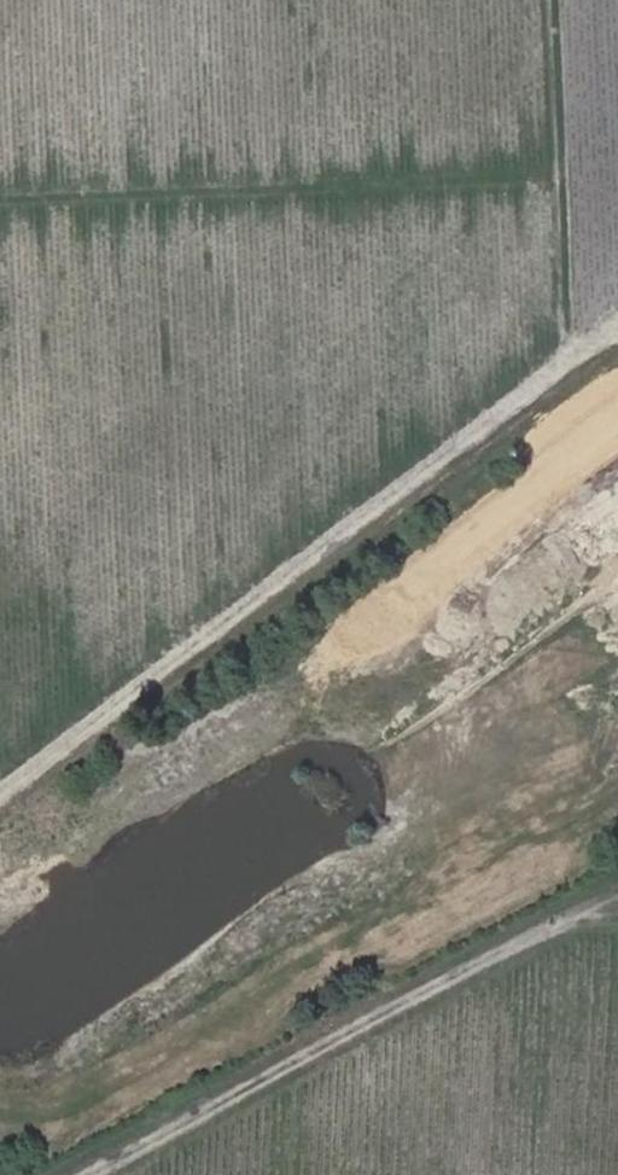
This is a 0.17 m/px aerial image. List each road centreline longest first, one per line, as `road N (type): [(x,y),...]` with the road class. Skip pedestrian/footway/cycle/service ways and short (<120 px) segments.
road 1 (track): [(0,798),(617,319)]
road 2 (track): [(89,1174),(566,920),(617,922)]
road 3 (track): [(0,200),(564,177)]
road 4 (track): [(570,354),(557,0)]

